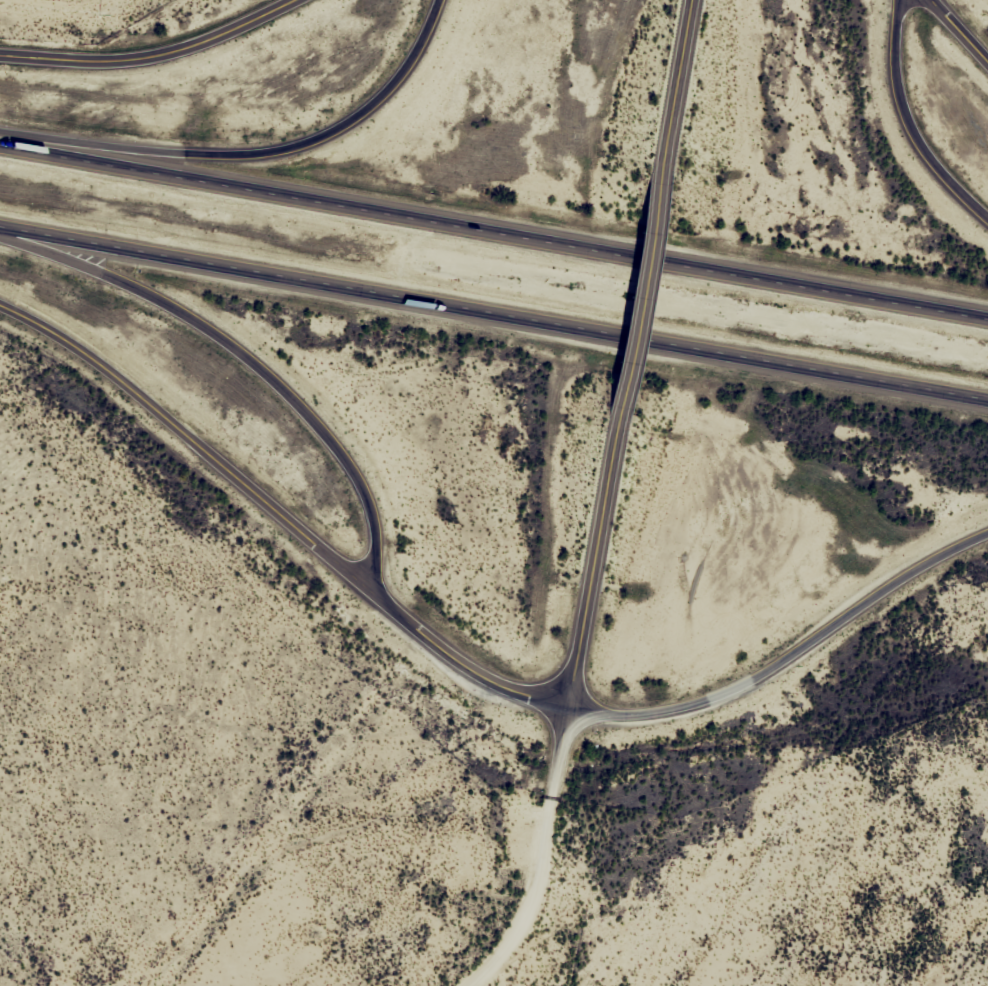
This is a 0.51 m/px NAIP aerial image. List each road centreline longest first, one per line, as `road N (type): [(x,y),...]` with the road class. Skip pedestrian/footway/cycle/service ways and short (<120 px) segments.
road 1 (motorway): [(987,312),(130,152),(0,135)]
road 2 (motorway): [(0,235),(987,410)]
road 3 (motorway): [(0,239),(191,311),(255,357),(321,421),(357,479),(377,525),(365,587)]
road 4 (motorway): [(564,712),(639,711),(723,695),(987,535)]
road 5 (residential): [(0,306),(101,363),(365,587)]
road 6 (motorway): [(443,0),(403,67),(351,121),(295,153),(130,152)]
road 7 (residential): [(295,0),(191,53),(121,63),(0,53)]
road 8 (tertiary): [(564,712),(621,412)]
road 9 (residential): [(466,985),(523,921),(557,799),(564,712)]
road 10 (tertiary): [(621,412),(664,166)]
road 11 (motorway): [(987,212),(927,151),(893,39),(905,0)]
road 12 (tertiary): [(365,587),(483,671),(564,712)]
road 13 (tertiary): [(664,166),(690,0)]

